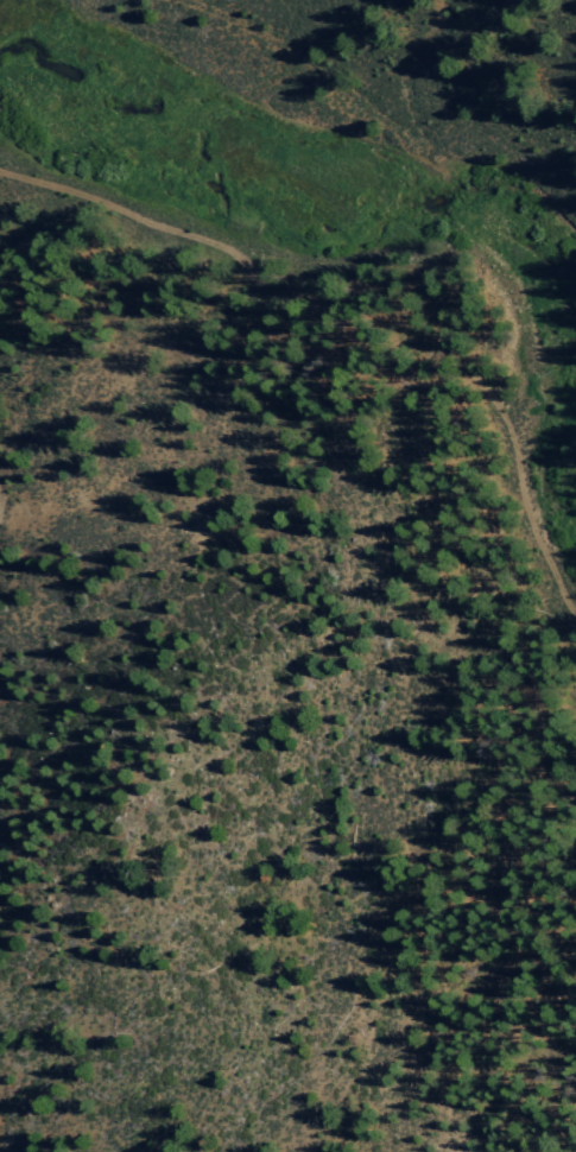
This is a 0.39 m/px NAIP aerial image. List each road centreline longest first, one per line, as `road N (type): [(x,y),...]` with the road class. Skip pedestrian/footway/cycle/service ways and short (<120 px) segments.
road 1 (track): [(0,169),(224,242),(261,298),(429,353),(466,375),(511,437),(521,494),(575,618)]

